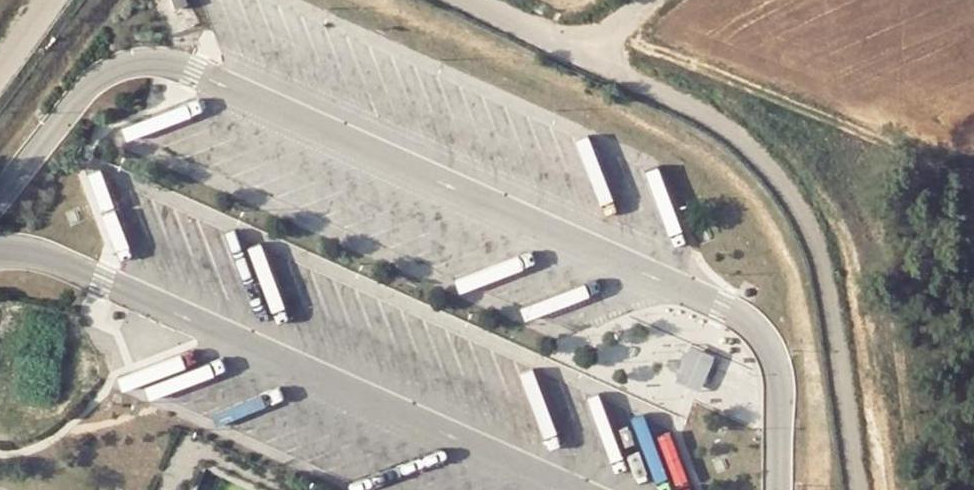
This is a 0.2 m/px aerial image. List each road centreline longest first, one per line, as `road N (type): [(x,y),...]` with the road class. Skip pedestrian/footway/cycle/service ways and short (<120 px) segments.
road 1 (unclassified): [(595,61),(715,123),(782,185),(817,249),(857,489)]
road 2 (unclassified): [(462,0),(595,61)]

